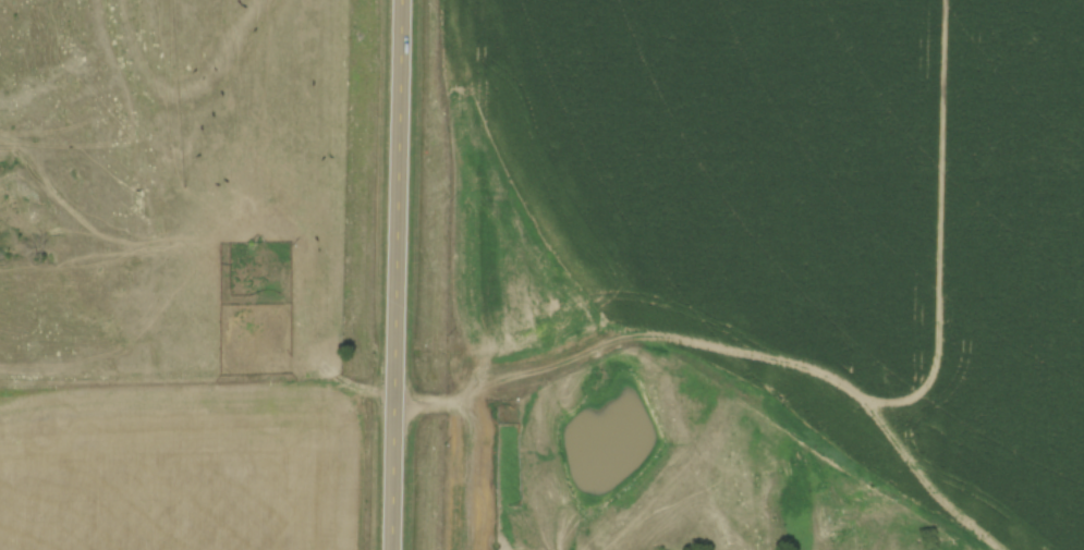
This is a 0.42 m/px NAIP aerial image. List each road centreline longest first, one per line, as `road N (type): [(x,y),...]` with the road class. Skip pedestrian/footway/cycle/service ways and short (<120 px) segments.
road 1 (secondary): [(397,549),(408,0)]

